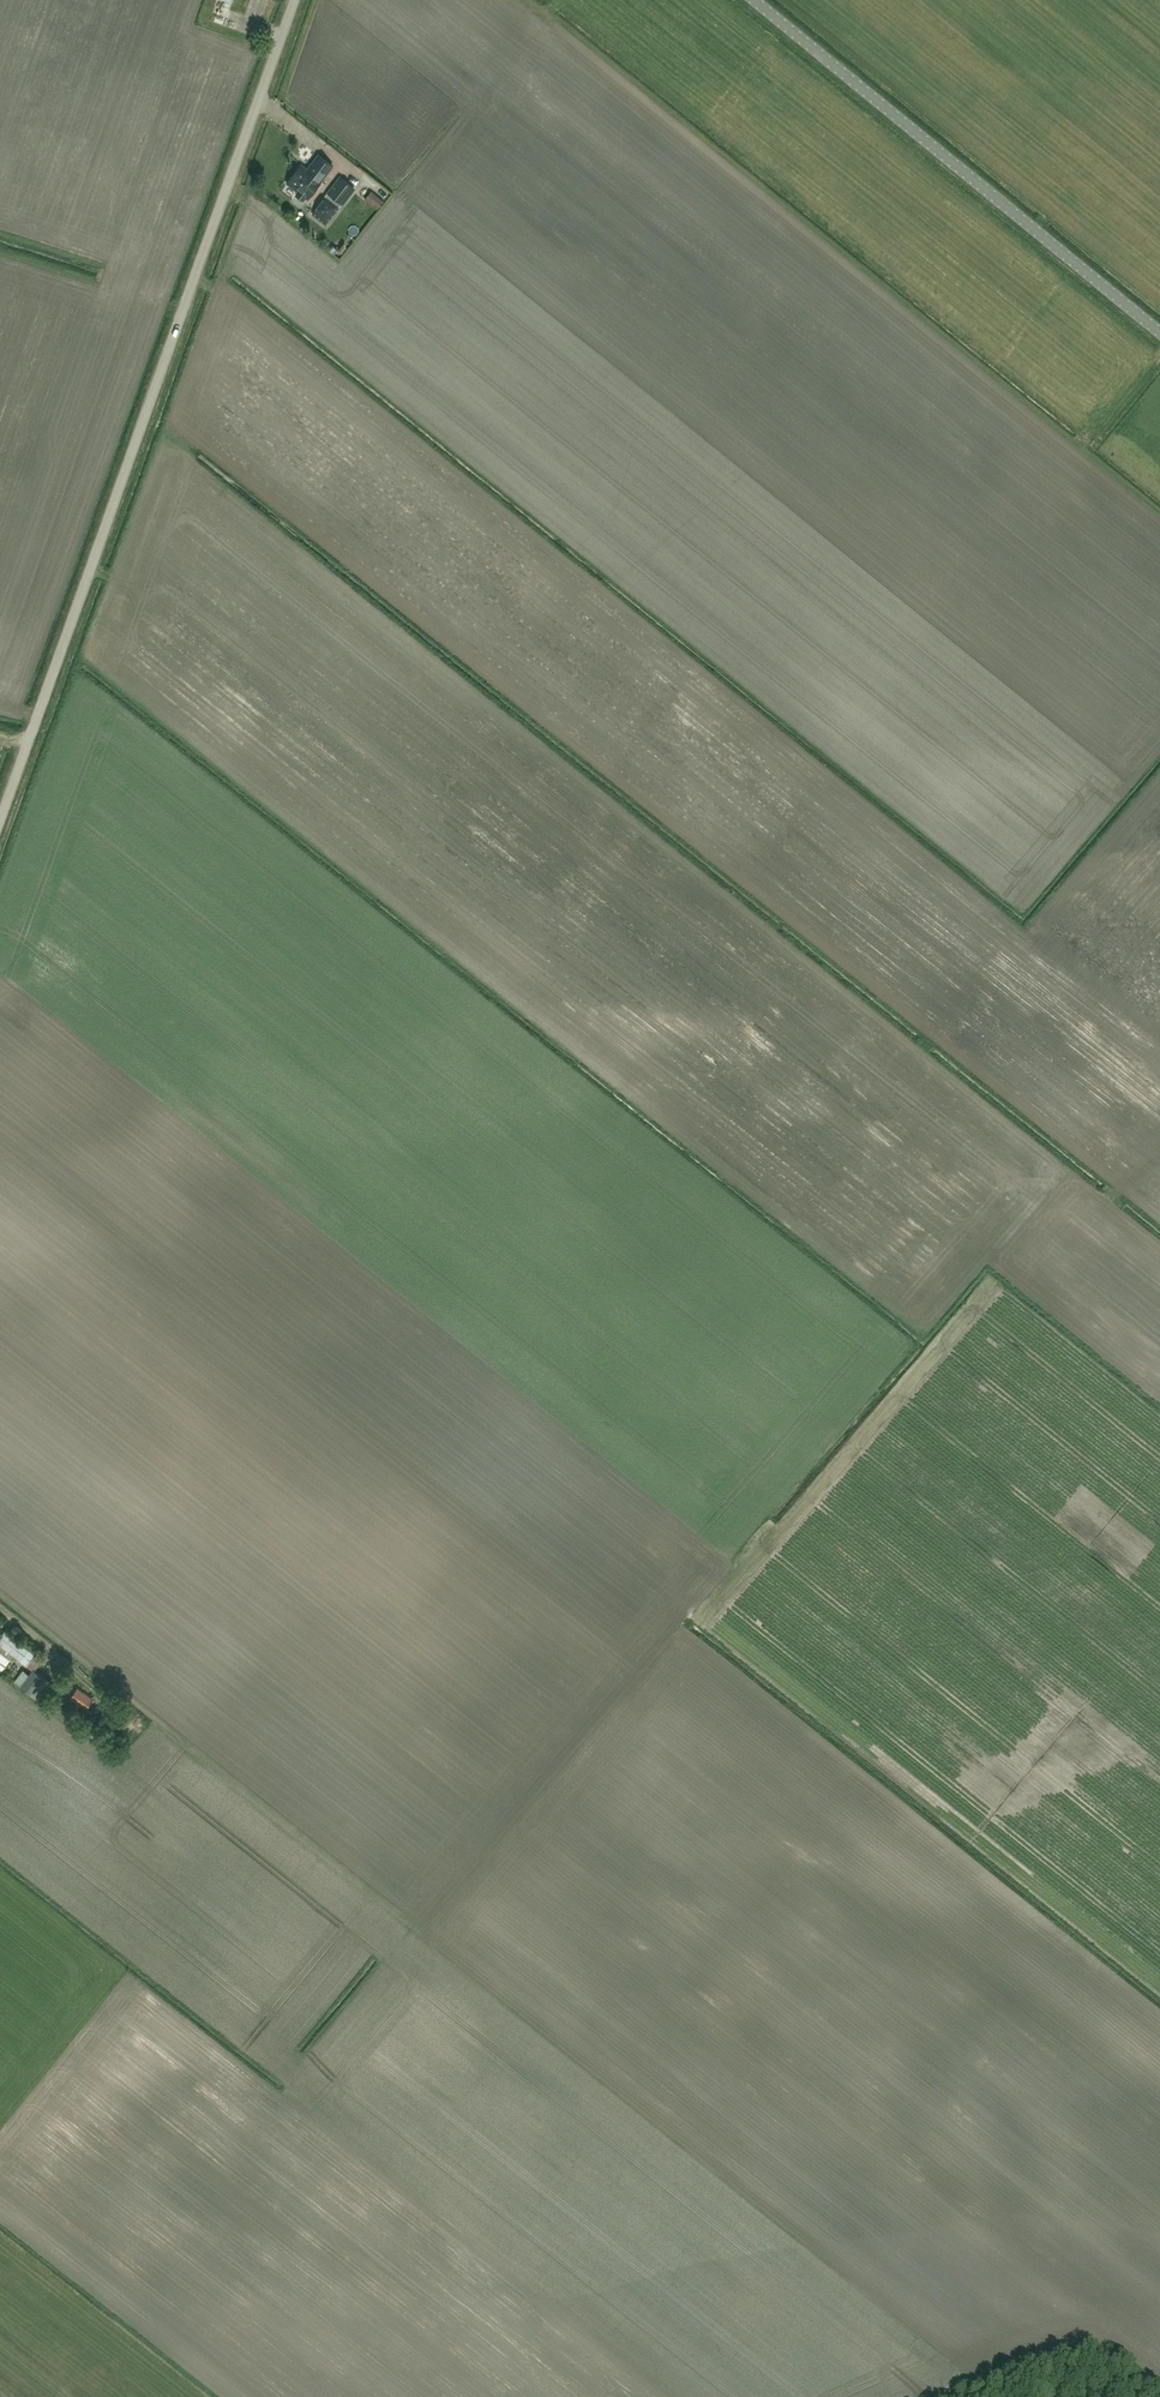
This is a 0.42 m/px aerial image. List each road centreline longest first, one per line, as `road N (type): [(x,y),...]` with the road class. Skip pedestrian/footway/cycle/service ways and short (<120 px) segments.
road 1 (unclassified): [(0,821),(291,0)]
road 2 (tertiary): [(1159,334),(754,0)]

